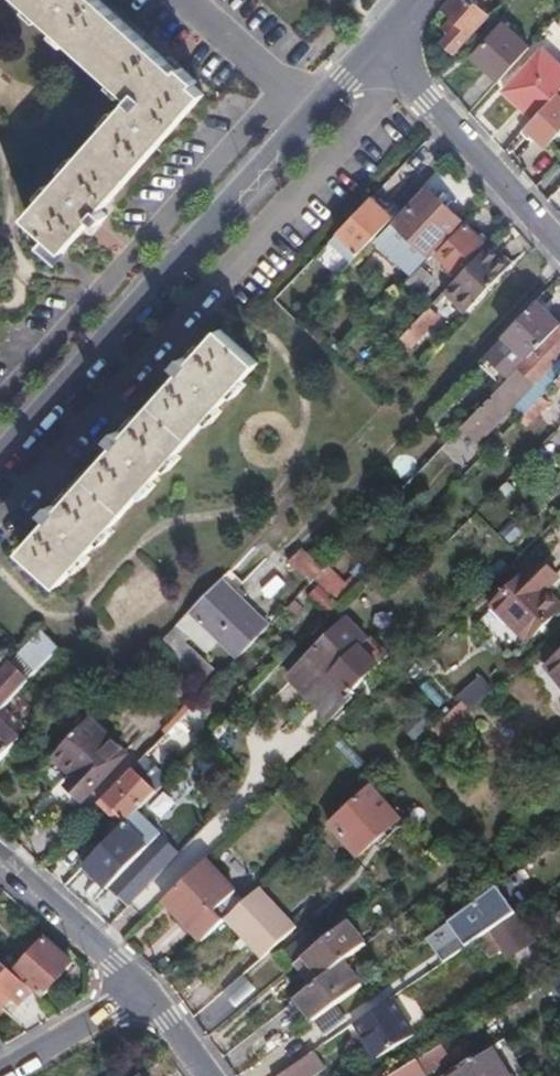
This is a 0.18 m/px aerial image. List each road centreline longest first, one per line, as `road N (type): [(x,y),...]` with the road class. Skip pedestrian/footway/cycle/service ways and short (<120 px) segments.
road 1 (residential): [(0,461),(384,44)]
road 2 (residential): [(384,44),(559,245)]
road 3 (residential): [(142,988),(0,858)]
road 4 (residential): [(142,988),(1,1075)]

